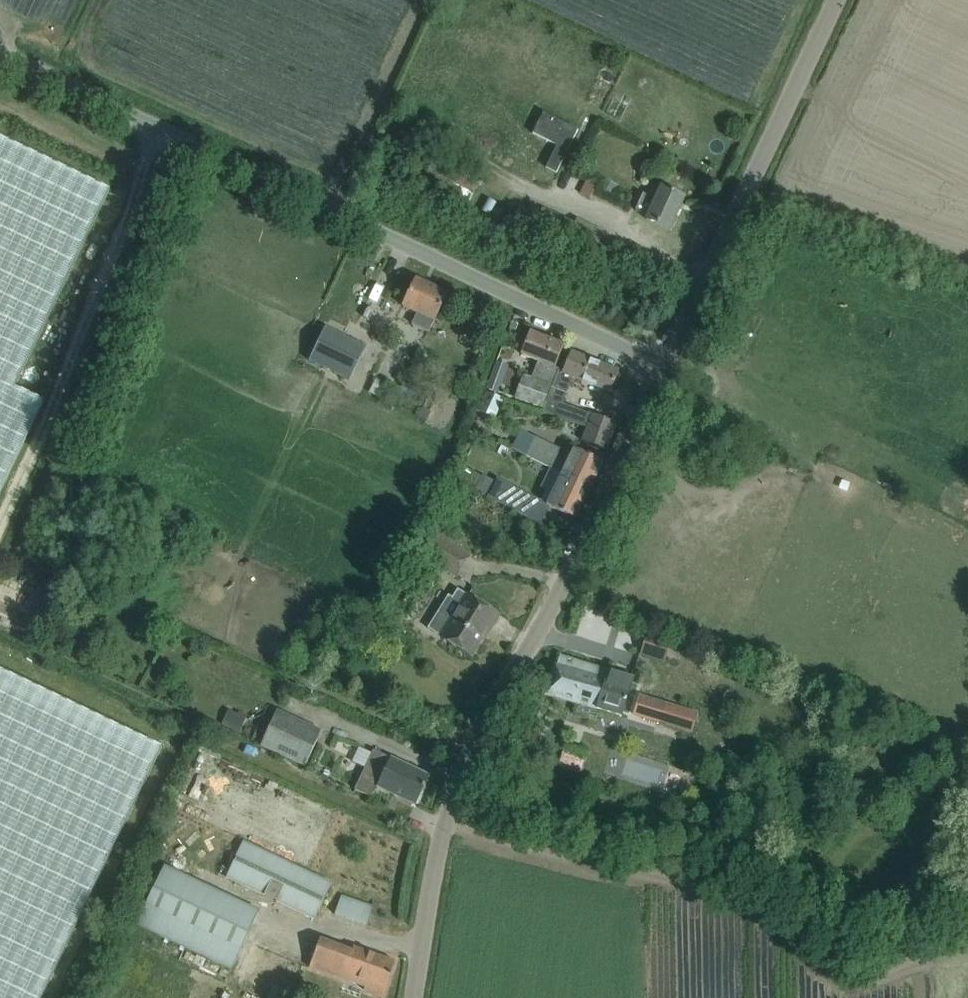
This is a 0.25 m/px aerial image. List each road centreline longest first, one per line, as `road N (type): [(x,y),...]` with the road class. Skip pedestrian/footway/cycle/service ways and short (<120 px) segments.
road 1 (unclassified): [(663,365),(0,51)]
road 2 (unclassified): [(419,997),(459,803),(490,719),(663,365)]
road 3 (unclassified): [(663,365),(840,0)]

